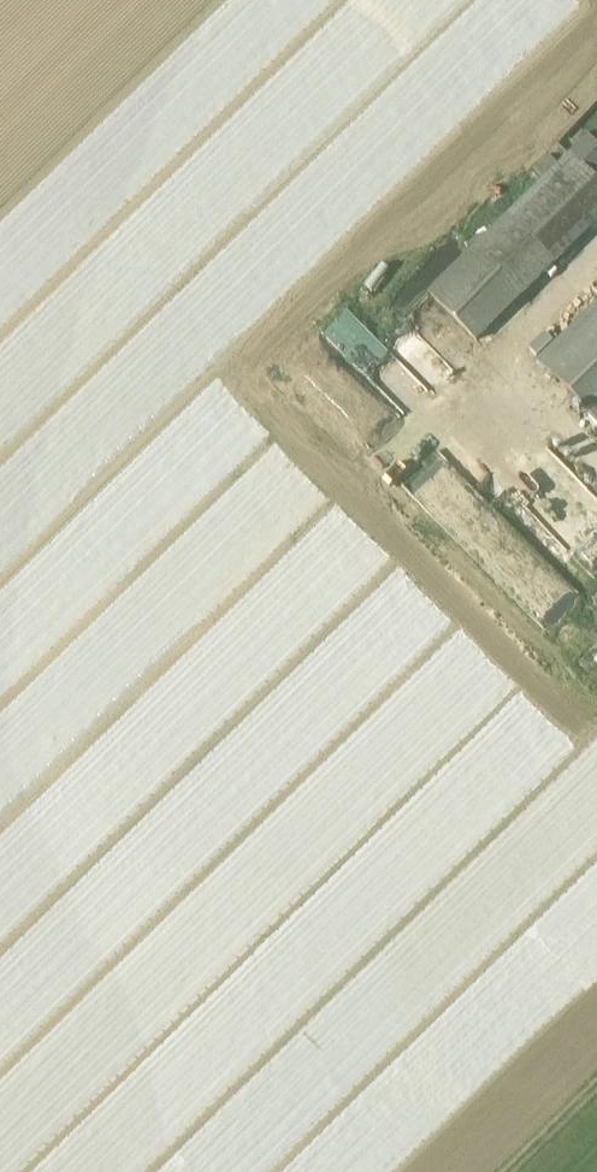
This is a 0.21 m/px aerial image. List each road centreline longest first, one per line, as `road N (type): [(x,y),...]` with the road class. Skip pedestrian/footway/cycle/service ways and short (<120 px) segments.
road 1 (track): [(596,1087),(510,1171)]

